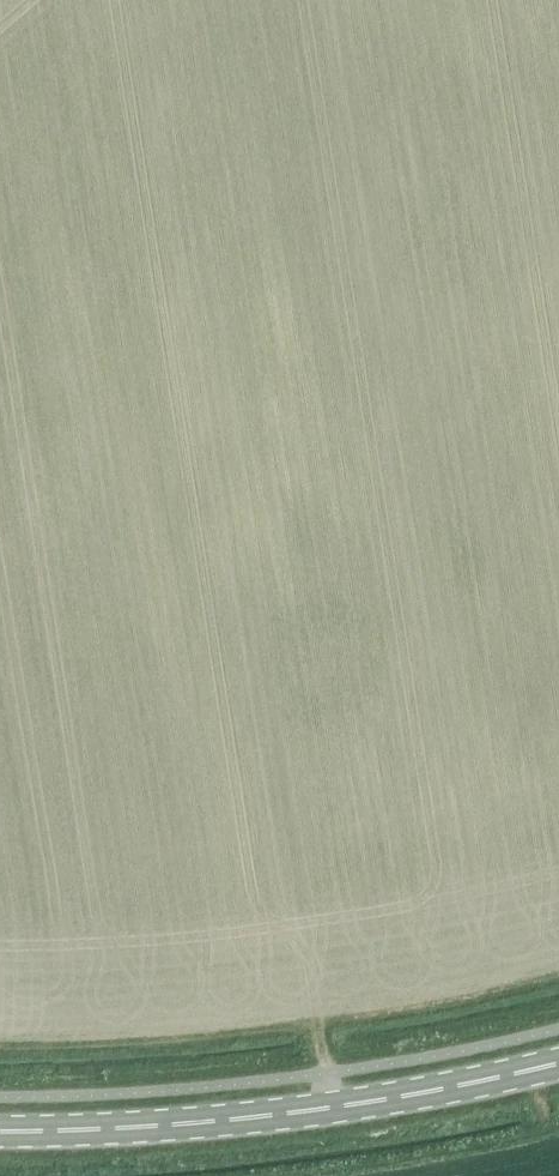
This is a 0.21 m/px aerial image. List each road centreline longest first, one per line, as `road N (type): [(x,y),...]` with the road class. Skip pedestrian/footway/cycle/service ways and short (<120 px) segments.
road 1 (primary): [(0,1130),(157,1125),(365,1102),(558,1064)]

